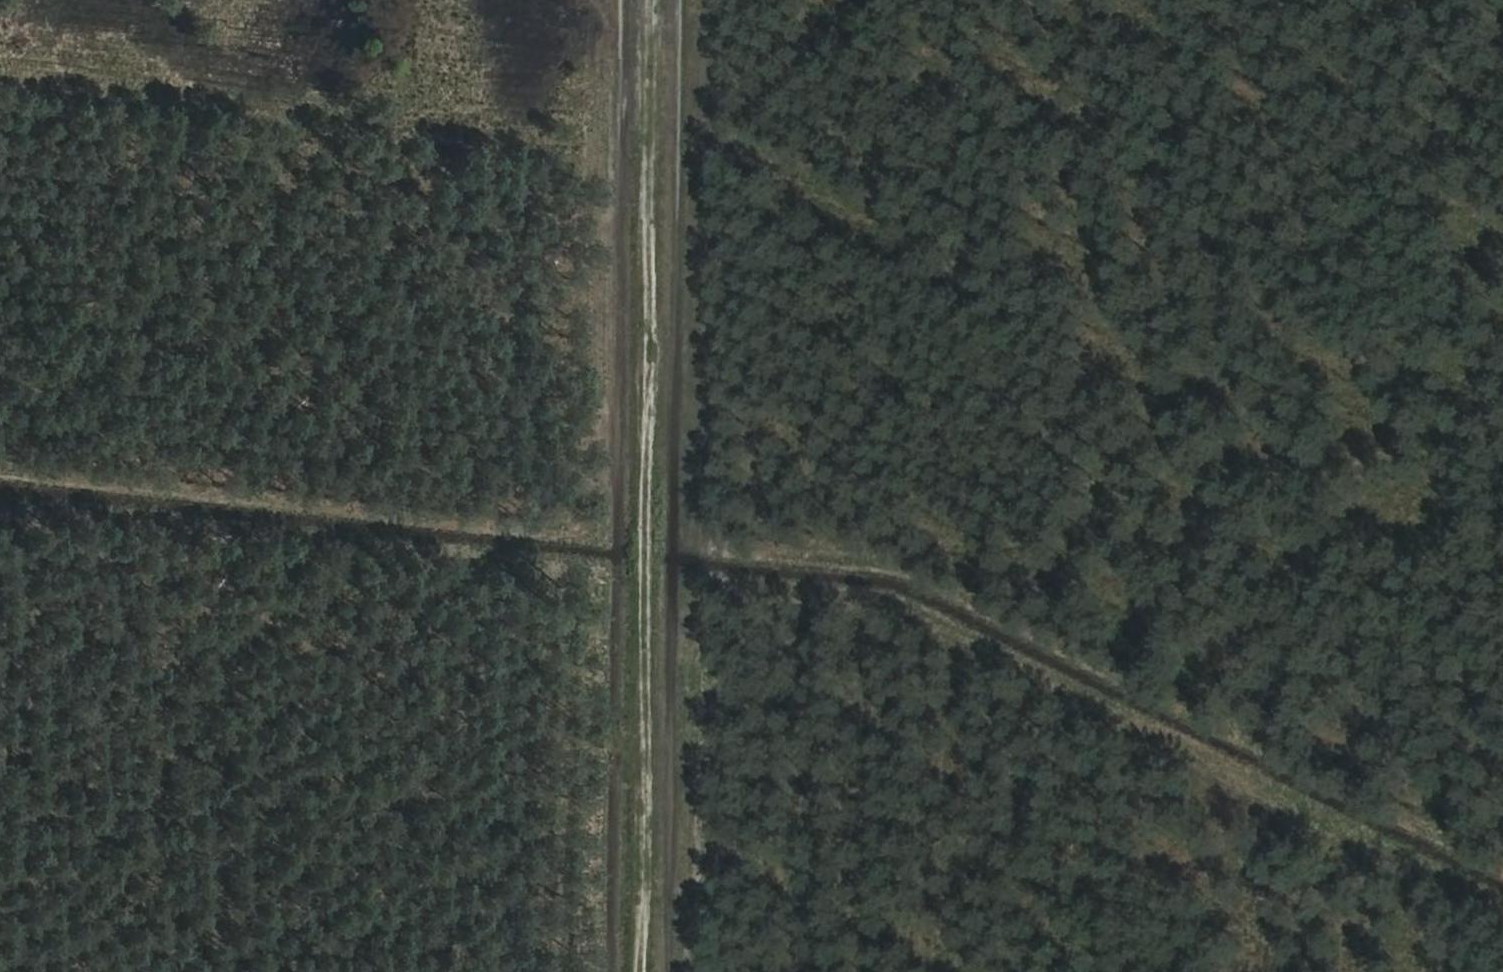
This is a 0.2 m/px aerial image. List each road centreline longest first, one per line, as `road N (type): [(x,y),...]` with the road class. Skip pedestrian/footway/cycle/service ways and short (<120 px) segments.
road 1 (track): [(665,971),(676,0)]

